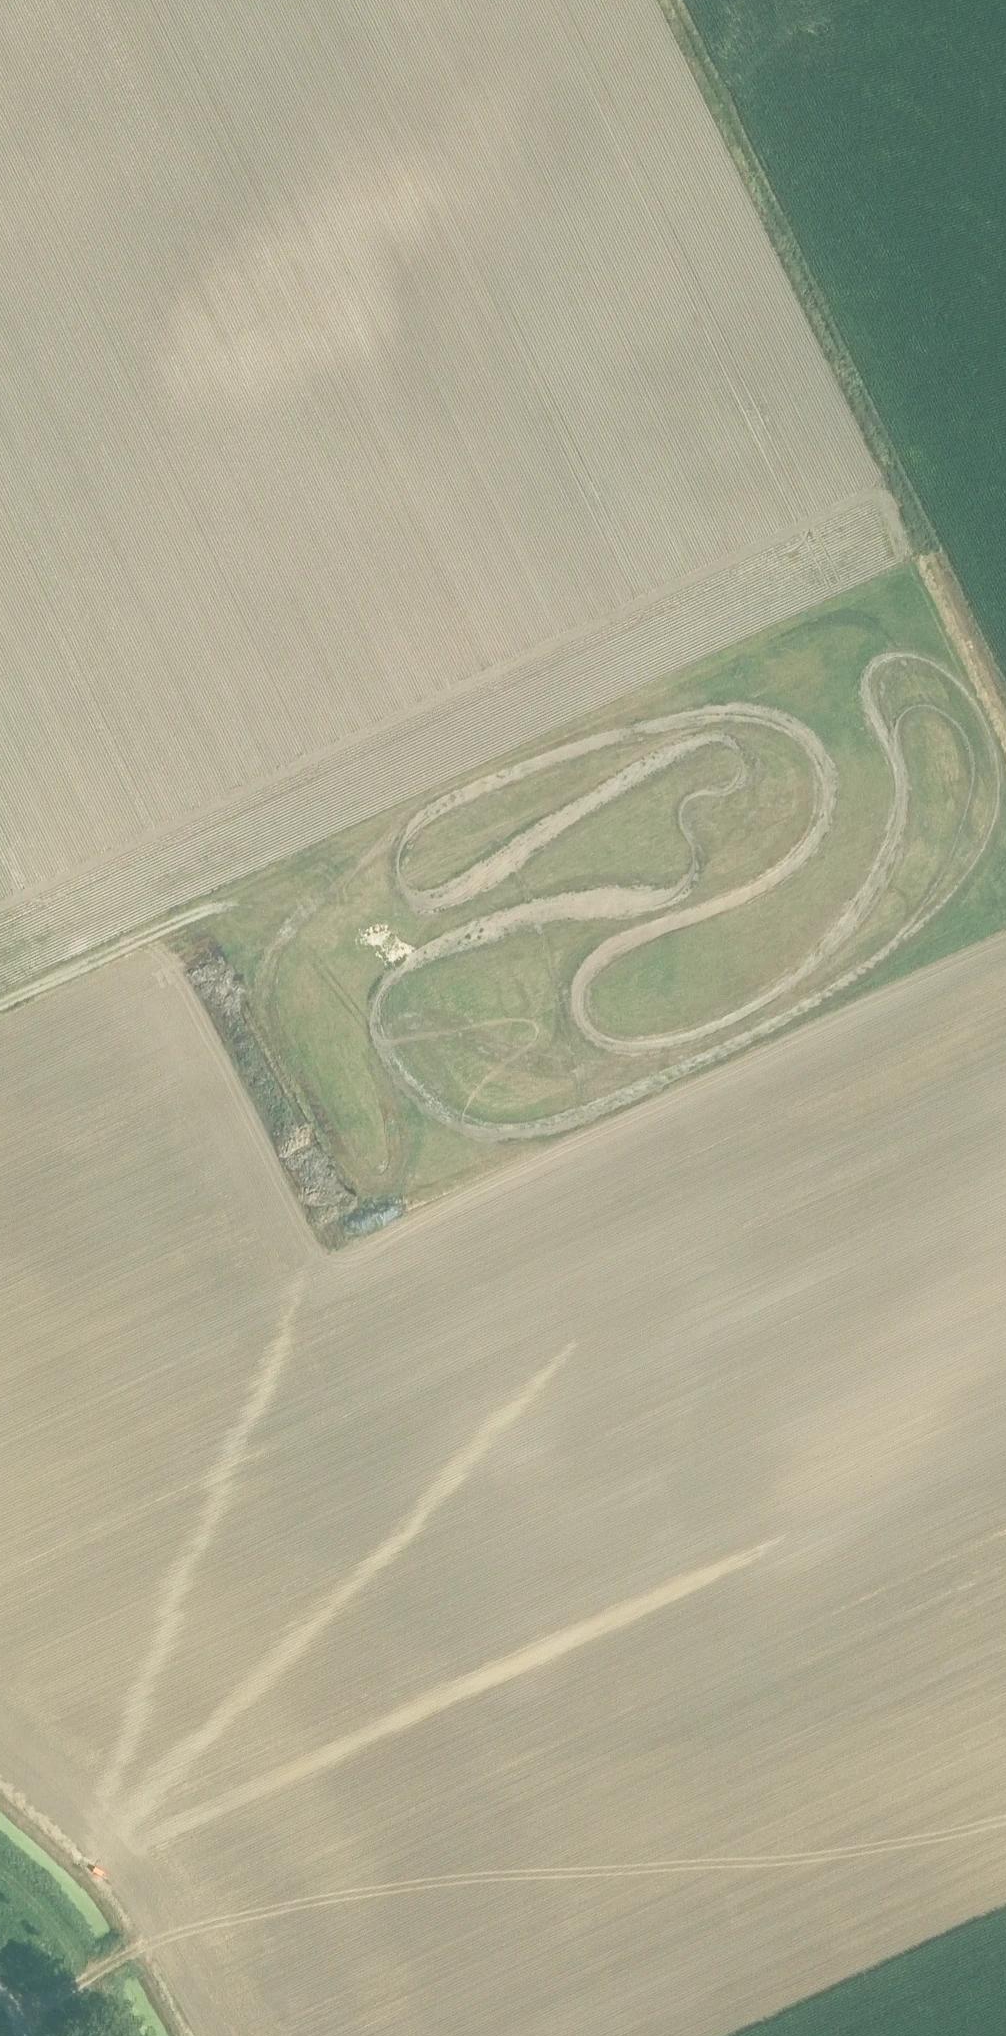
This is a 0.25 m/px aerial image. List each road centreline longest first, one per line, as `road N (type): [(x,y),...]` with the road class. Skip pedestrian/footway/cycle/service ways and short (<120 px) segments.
road 1 (track): [(204,909),(0,1006)]

